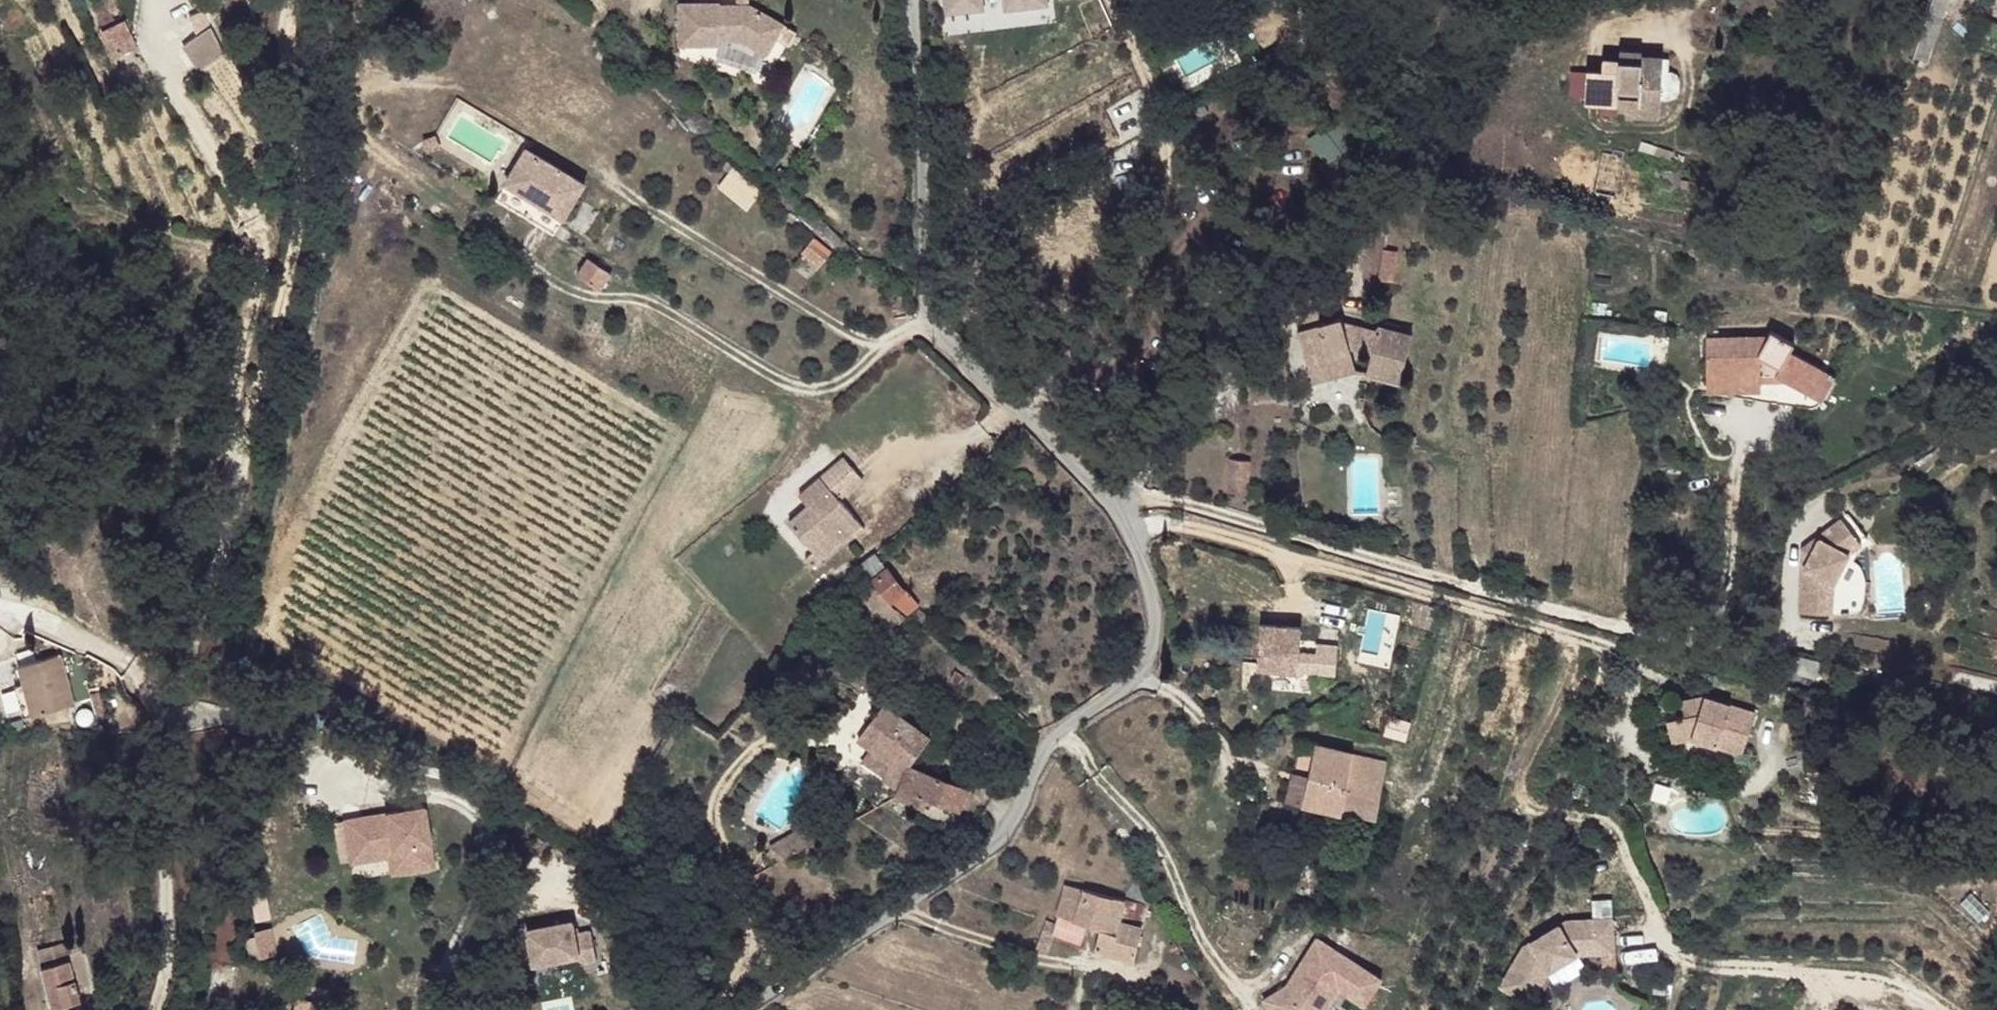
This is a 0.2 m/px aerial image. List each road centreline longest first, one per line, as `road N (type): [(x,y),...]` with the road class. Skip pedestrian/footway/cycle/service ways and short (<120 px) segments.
road 1 (unclassified): [(919,0),(939,295),(1126,496),(1158,653),(1039,749),(1001,840),(931,895),(755,1009)]
road 2 (residential): [(179,743),(296,231),(283,38),(291,0)]
road 3 (track): [(1663,678),(1625,654),(1175,527),(1134,527)]
road 4 (residential): [(156,1009),(169,967),(164,841),(179,743)]
road 5 (residential): [(179,743),(128,651),(35,610),(0,605)]

